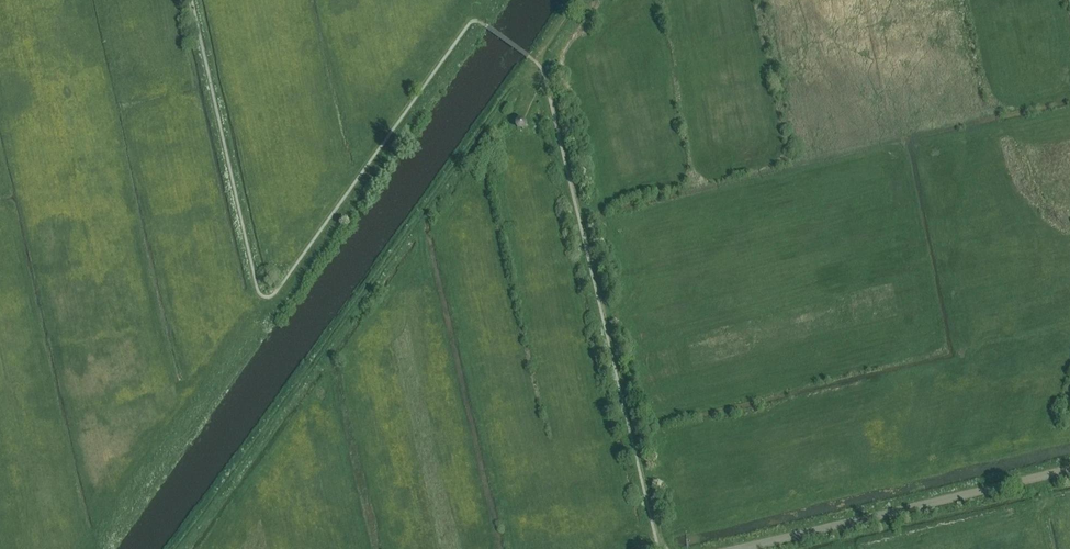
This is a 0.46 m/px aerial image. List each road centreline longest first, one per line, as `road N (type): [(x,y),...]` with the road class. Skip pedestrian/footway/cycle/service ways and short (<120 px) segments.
road 1 (unclassified): [(736,548),(1069,469)]

